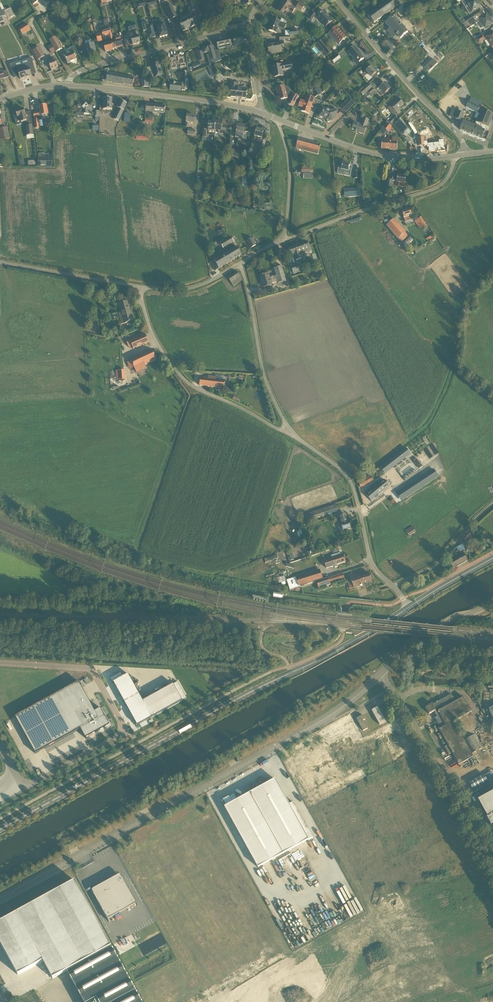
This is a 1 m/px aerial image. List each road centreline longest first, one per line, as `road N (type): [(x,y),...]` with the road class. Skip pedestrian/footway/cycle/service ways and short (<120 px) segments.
road 1 (secondary): [(0,830),(409,607)]
road 2 (unclassified): [(0,898),(324,720),(377,676)]
road 3 (track): [(240,263),(199,286),(169,290),(0,261)]
road 4 (track): [(141,287),(152,335),(183,378),(302,442)]
road 5 (unclassified): [(85,669),(119,721),(115,739),(23,789),(0,746)]
road 6 (secondary): [(466,154),(394,158),(262,113)]
road 7 (unclassified): [(466,154),(459,135),(338,0)]
road 8 (track): [(455,156),(436,190),(283,241)]
road 9 (secondary): [(262,113),(67,86)]
road 10 (unclassified): [(67,86),(83,71),(249,26)]
road 11 (track): [(302,442),(266,381),(240,263)]
road 12 (unclassified): [(486,855),(399,697)]
road 13 (unclassified): [(377,676),(417,637),(492,605)]
road 14 (track): [(302,442),(347,475),(368,548)]
road 15 (track): [(492,504),(441,561),(394,585)]
road 16 (track): [(283,241),(291,170),(278,120)]

